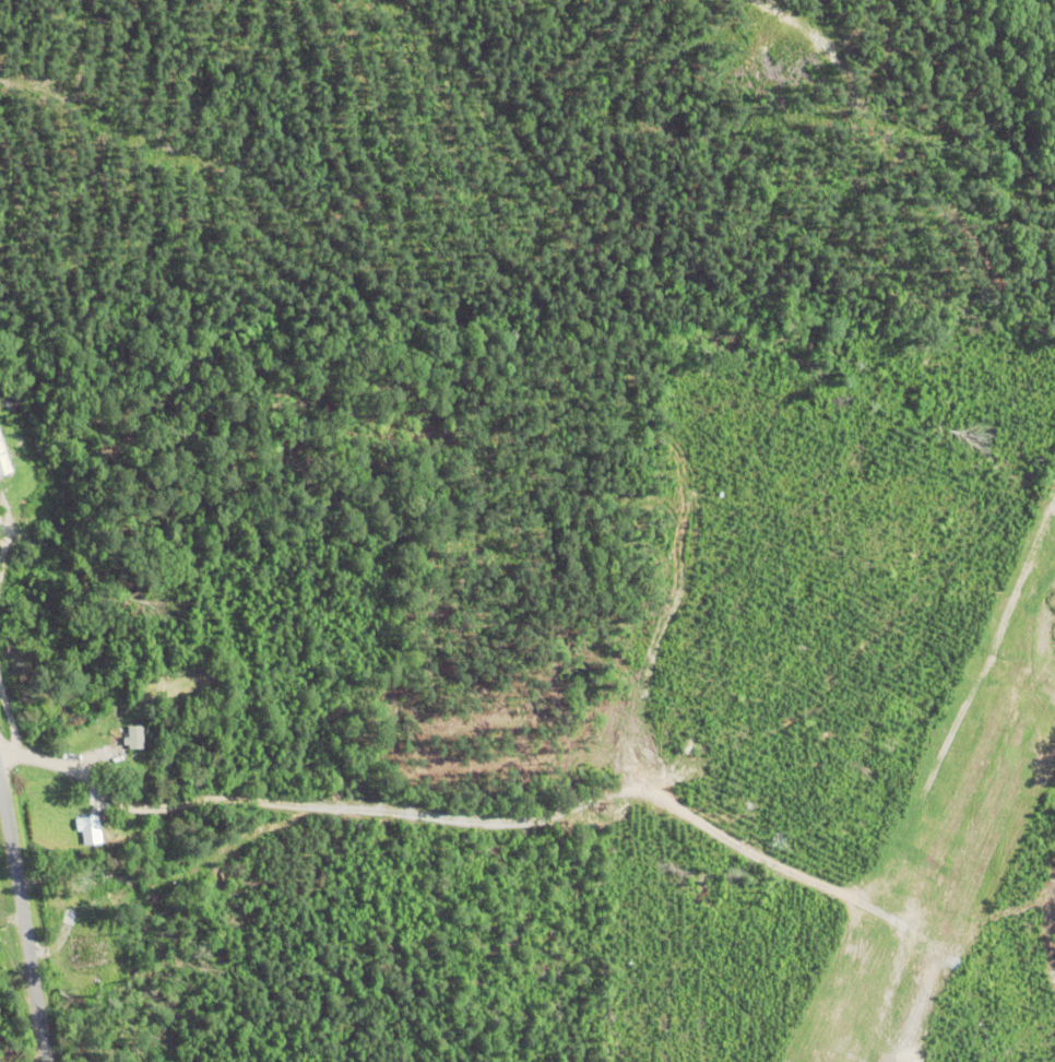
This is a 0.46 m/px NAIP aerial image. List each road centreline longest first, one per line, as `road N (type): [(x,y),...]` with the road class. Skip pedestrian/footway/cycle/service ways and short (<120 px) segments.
road 1 (tertiary): [(45,1061),(0,798)]

